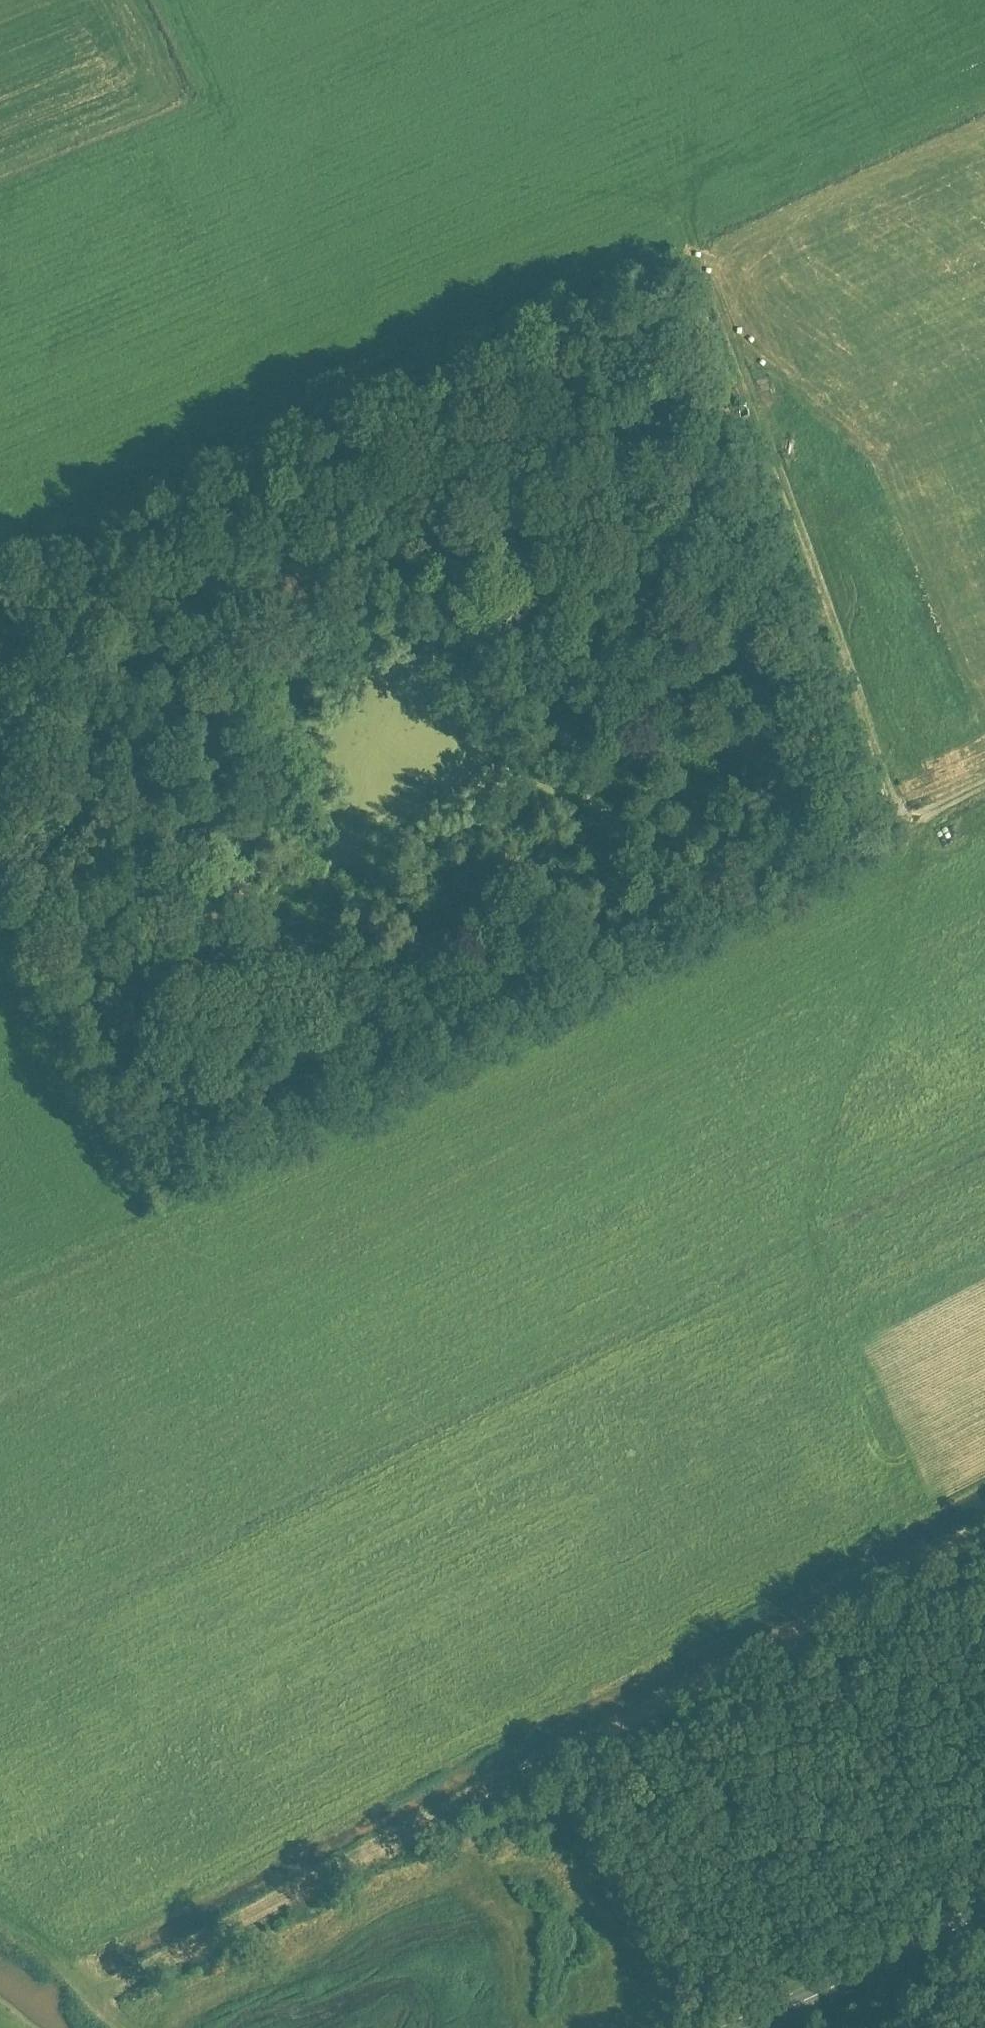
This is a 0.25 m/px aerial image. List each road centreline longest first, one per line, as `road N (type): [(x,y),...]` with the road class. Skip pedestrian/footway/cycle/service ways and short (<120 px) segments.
road 1 (secondary): [(984,1913),(743,2027)]

